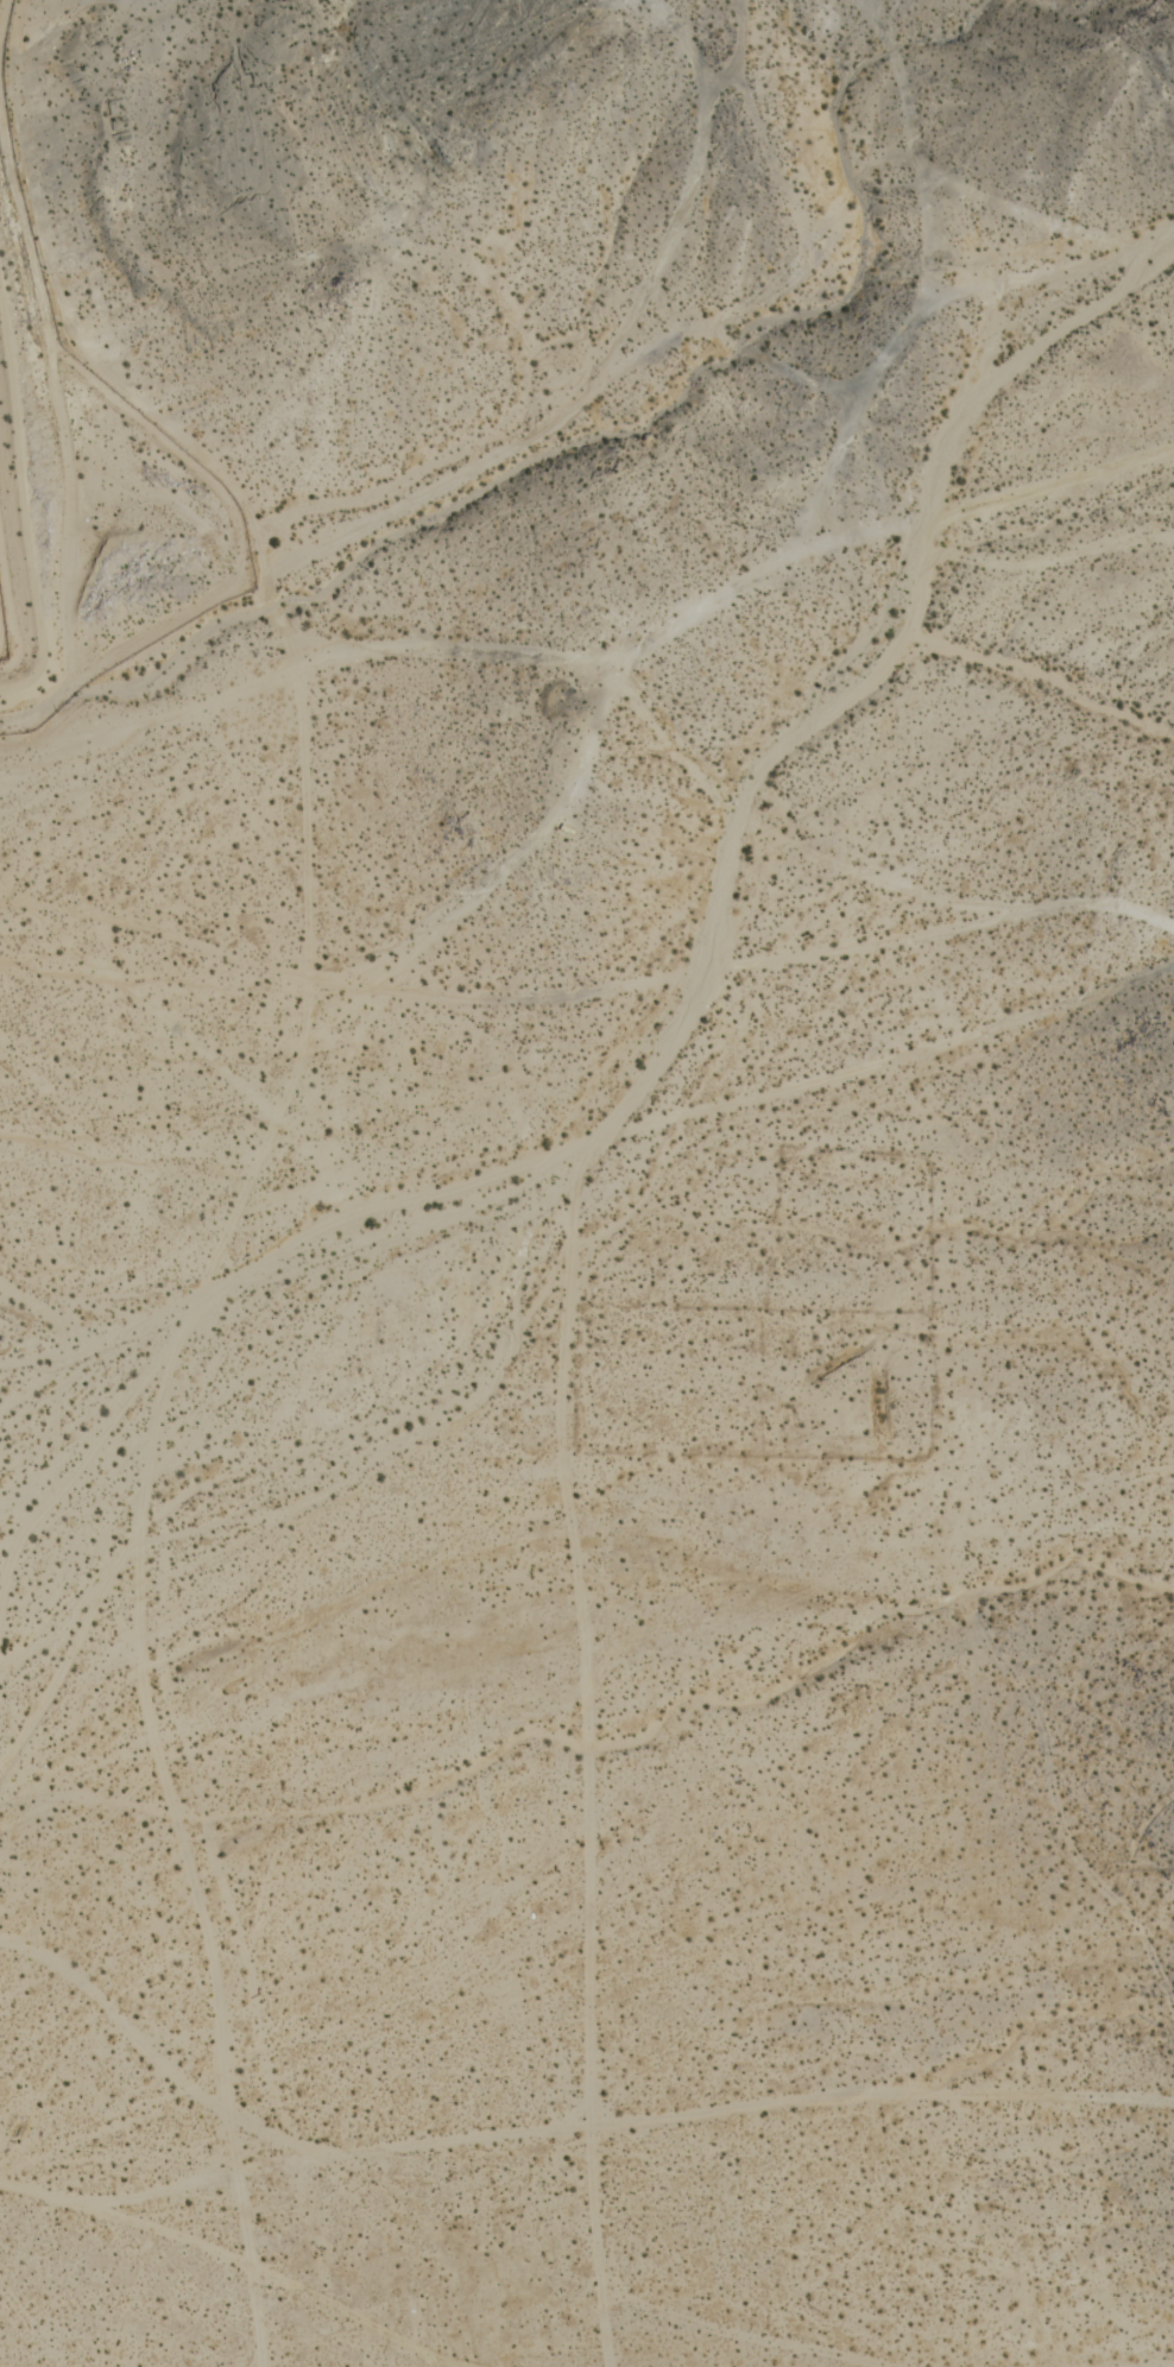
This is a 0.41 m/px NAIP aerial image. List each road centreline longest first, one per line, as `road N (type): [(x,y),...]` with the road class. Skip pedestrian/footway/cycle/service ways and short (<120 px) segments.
road 1 (track): [(648,0),(696,59),(703,90),(698,131),(678,216),(589,391),(492,460),(263,572)]

